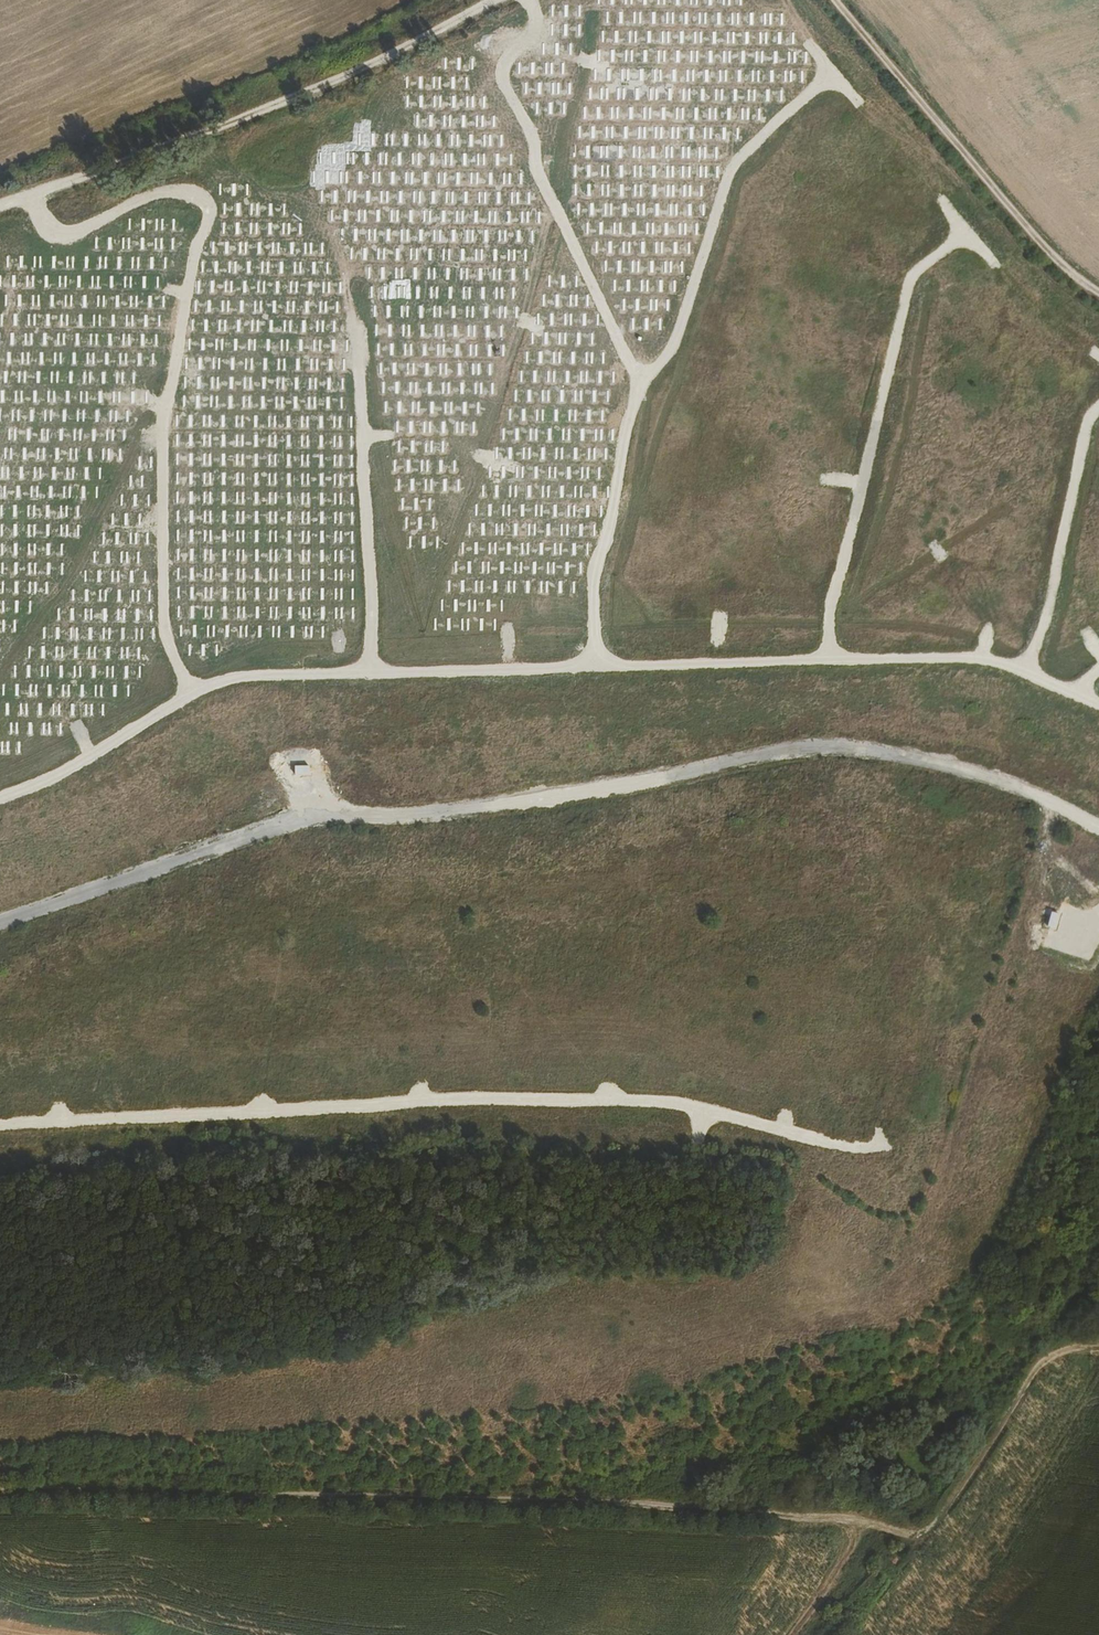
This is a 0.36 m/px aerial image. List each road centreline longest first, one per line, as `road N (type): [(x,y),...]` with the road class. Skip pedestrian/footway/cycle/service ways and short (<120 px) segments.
road 1 (track): [(0,1494),(656,1508),(855,1520),(917,1536),(950,1503),(1040,1369),(1098,1347)]
road 2 (track): [(0,796),(46,780),(200,687),(238,676),(978,658),(1098,705)]
road 3 (track): [(0,1127),(430,1100),(678,1104),(859,1147)]
road 4 (track): [(1098,827),(1006,780),(875,743),(816,736),(545,798),(402,817),(302,817)]
road 5 (track): [(189,694),(166,629),(164,407),(196,243),(210,209),(193,191),(147,193),(75,234),(47,230),(34,207)]
road 6 (track): [(597,667),(594,569),(629,411),(675,345),(732,164),(830,75)]
road 7 (track): [(519,0),(314,104),(0,218)]
road 8 (track): [(829,661),(829,606),(911,275),(963,235)]
road 9 (track): [(646,382),(535,170),(532,138),(499,74),(537,19),(529,0)]
road 10 (track): [(1098,293),(1052,255),(835,0)]
road 11 (track): [(370,672),(358,338)]
road 12 (track): [(1025,671),(1098,407)]

